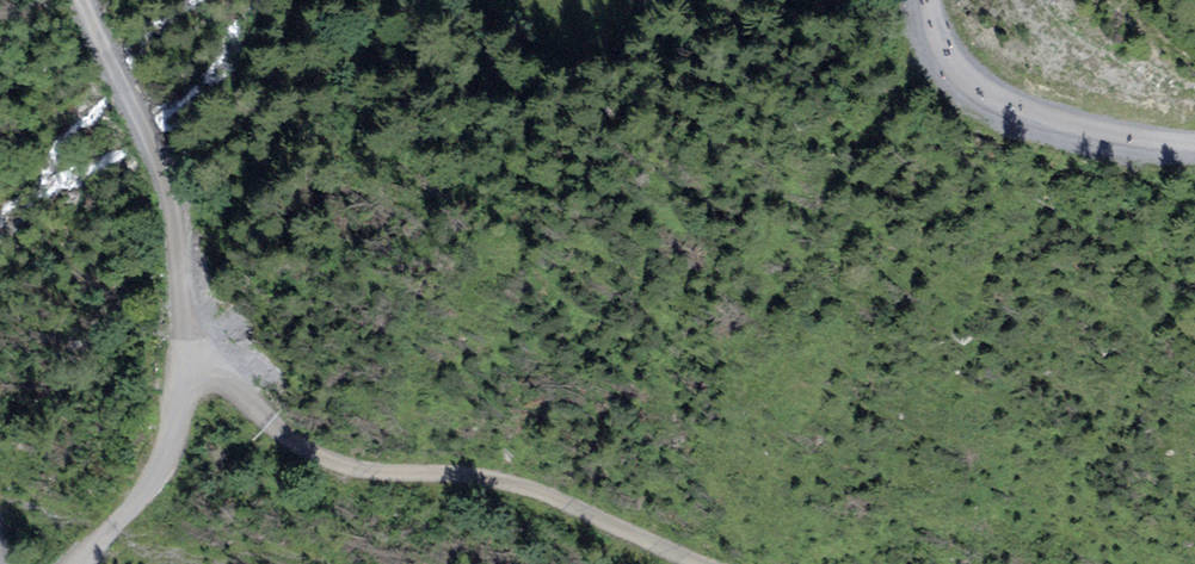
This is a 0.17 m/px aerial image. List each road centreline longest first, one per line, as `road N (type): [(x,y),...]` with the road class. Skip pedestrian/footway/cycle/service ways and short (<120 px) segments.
road 1 (track): [(691,563),(507,478),(360,470),(299,439),(237,383),(197,379)]
road 2 (track): [(197,379),(169,186),(84,0)]
road 3 (track): [(925,0),(953,66),(978,89),(1072,124),(1194,145)]
road 4 (track): [(83,563),(155,479),(176,410),(197,379)]

